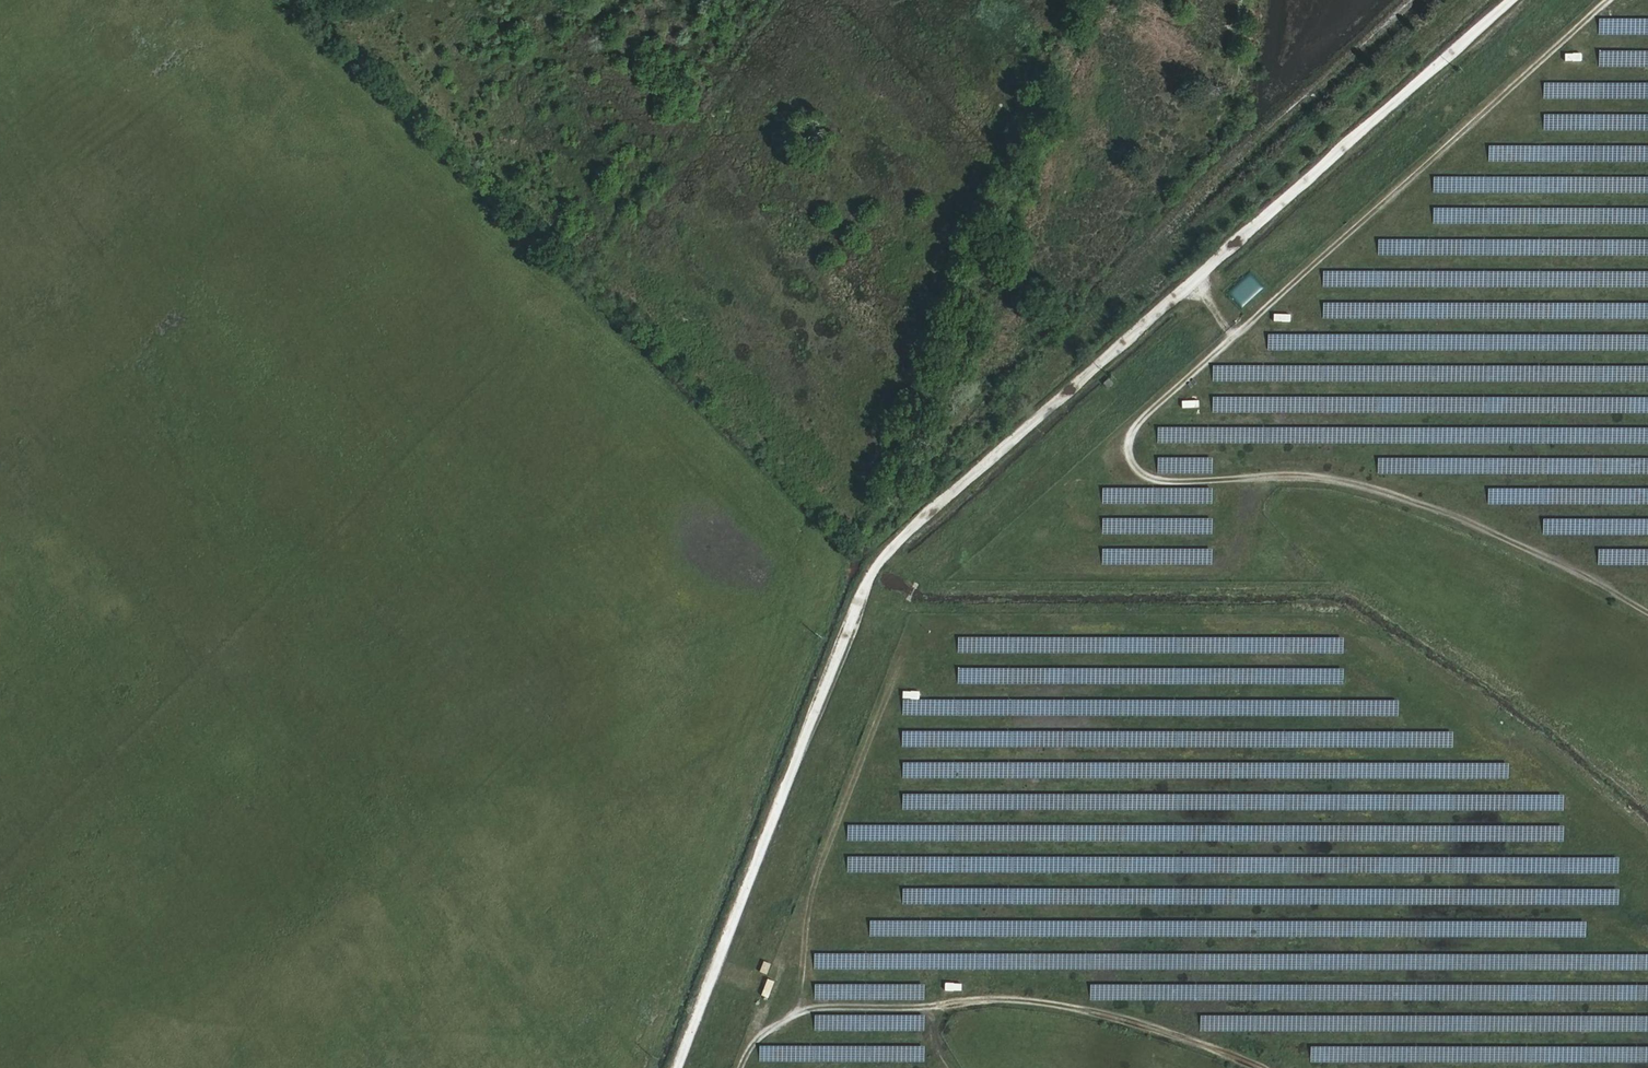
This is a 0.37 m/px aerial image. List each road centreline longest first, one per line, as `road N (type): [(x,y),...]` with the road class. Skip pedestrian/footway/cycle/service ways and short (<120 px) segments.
road 1 (track): [(681,1067),(883,552),(1509,0)]

